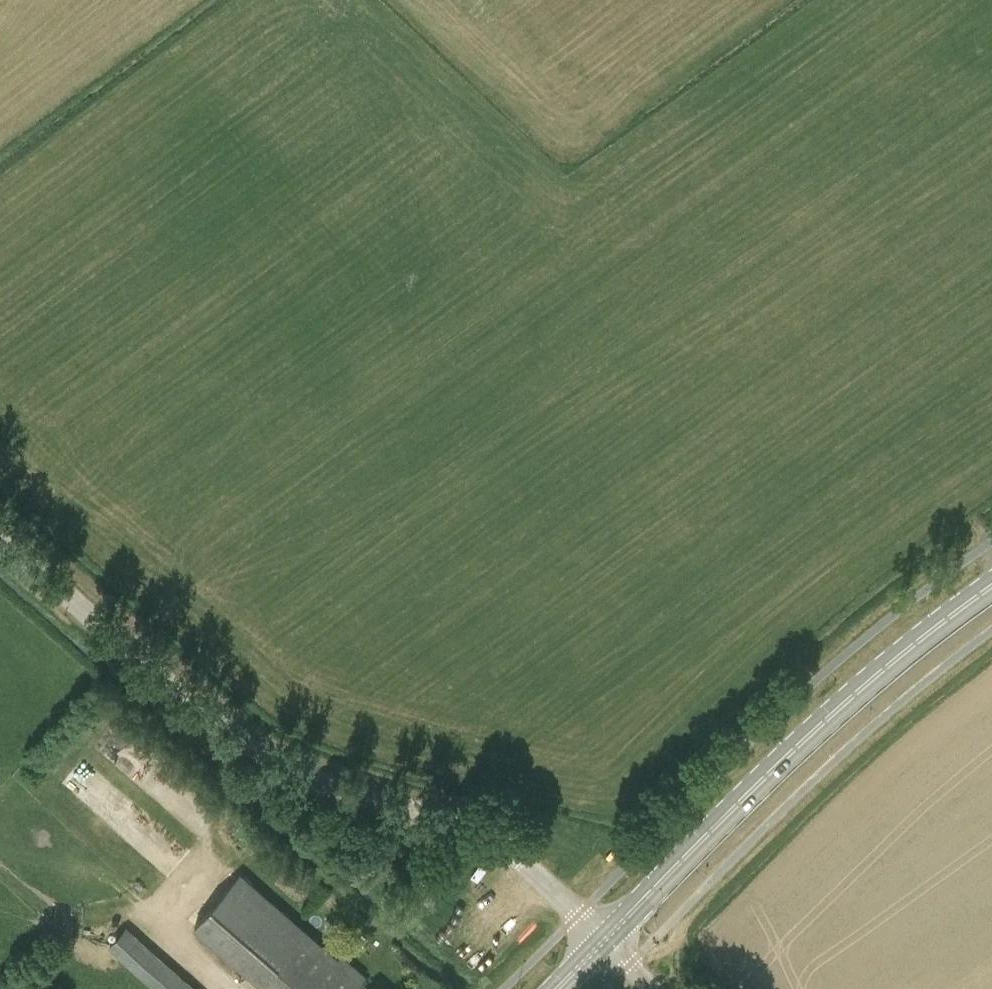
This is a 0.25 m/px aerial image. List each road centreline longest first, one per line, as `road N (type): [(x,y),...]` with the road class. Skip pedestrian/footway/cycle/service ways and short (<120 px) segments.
road 1 (unclassified): [(603,942),(500,846),(438,816),(324,784),(242,739),(0,538)]
road 2 (primary): [(603,942),(889,663),(991,586)]

